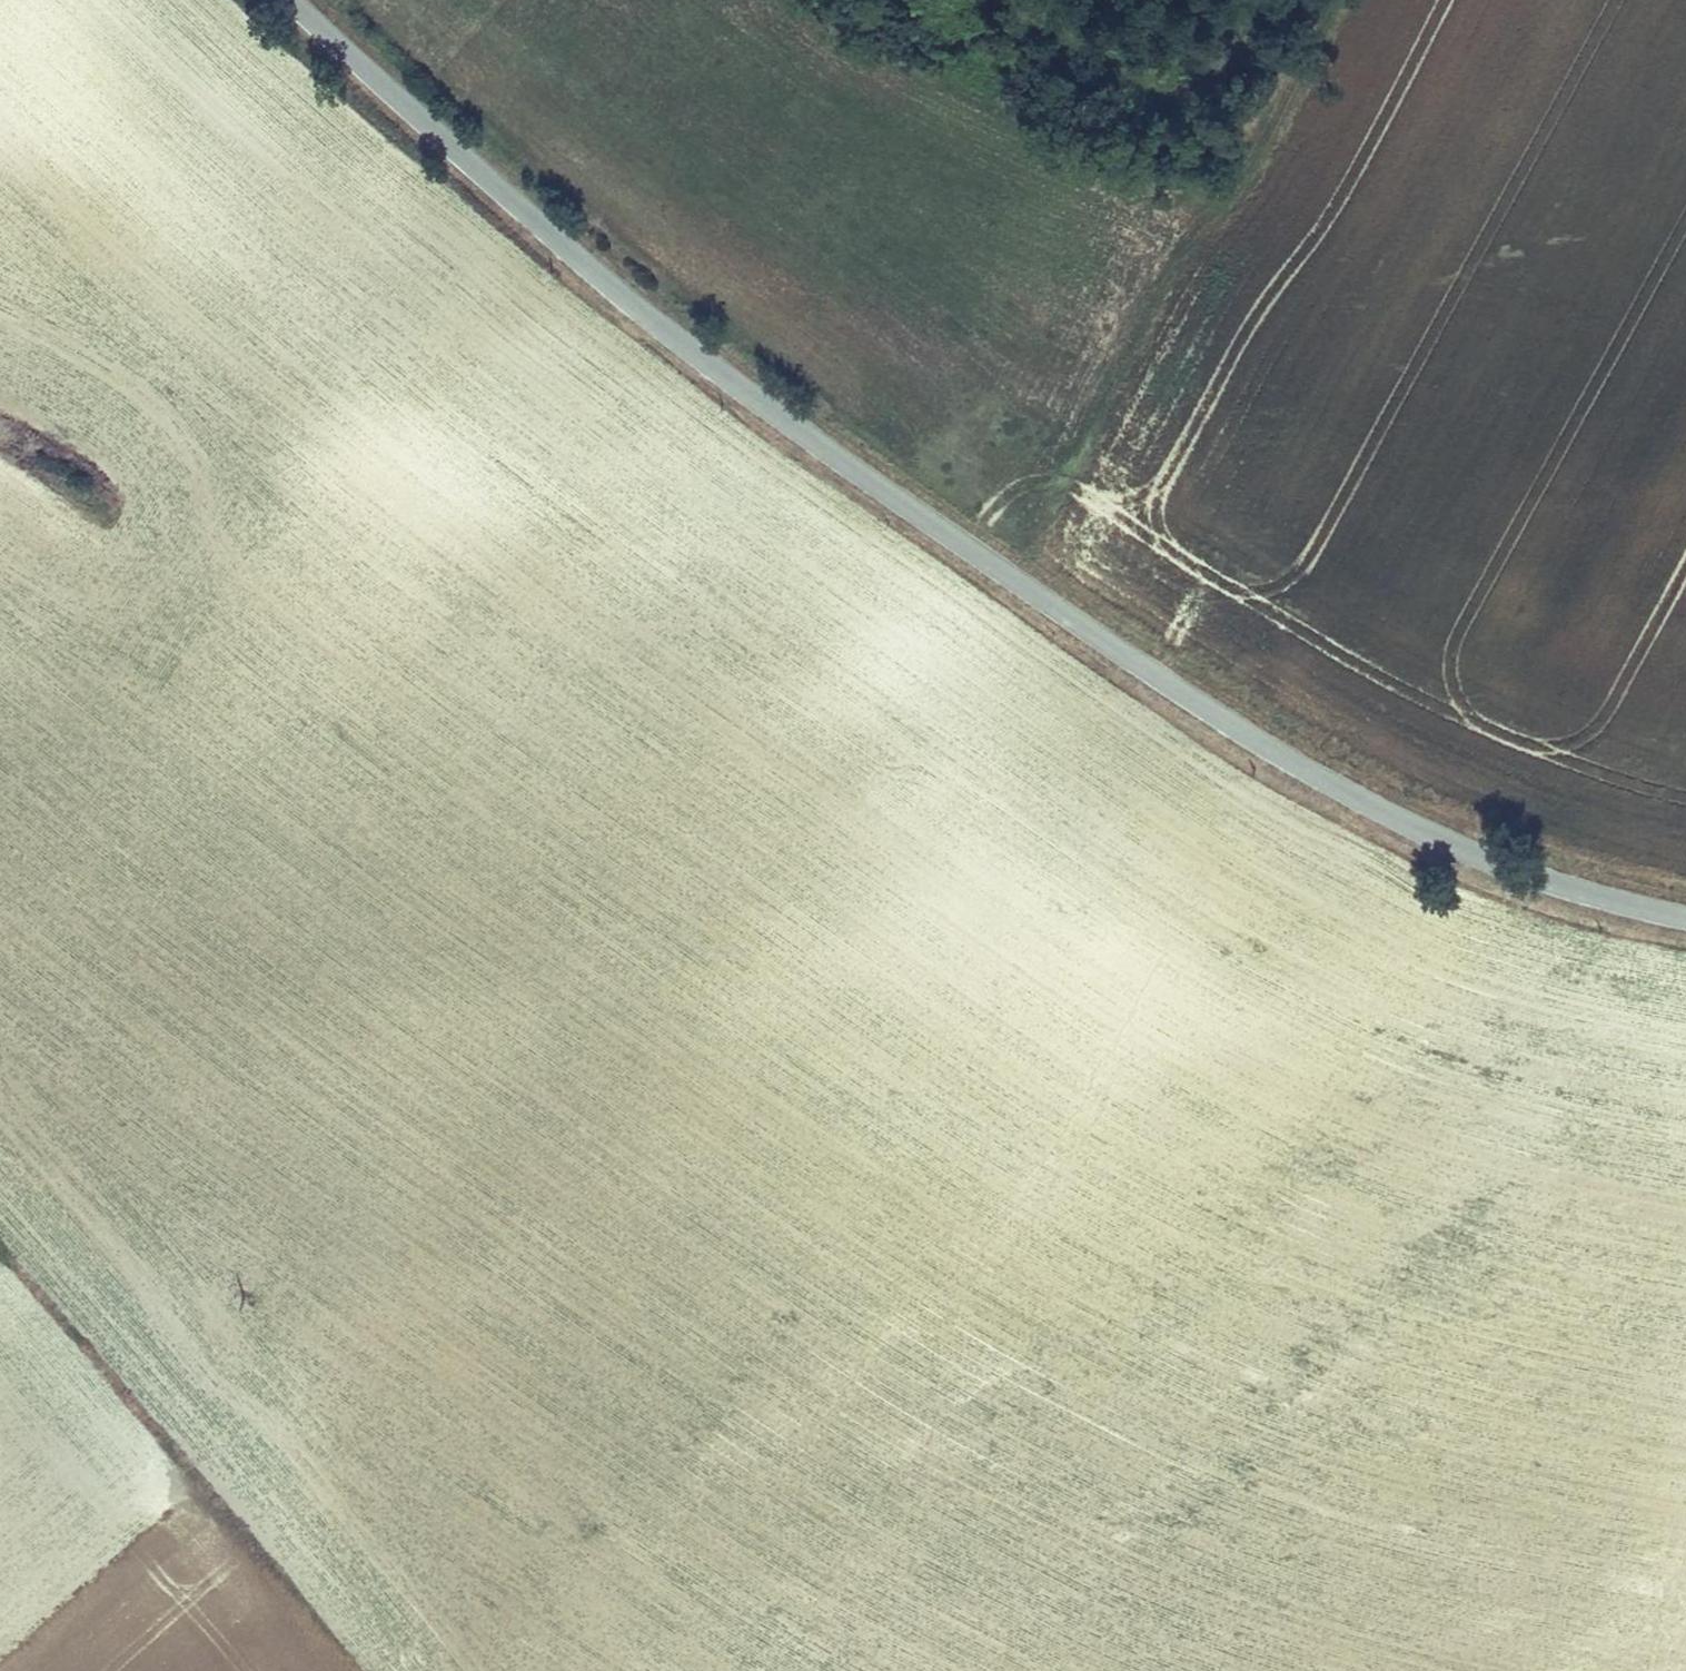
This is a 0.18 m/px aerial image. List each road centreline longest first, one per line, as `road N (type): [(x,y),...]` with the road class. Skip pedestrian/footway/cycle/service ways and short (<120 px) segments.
road 1 (tertiary): [(1685,917),(1532,877),(1268,748),(668,332),(288,0)]
road 2 (track): [(1014,0),(1163,83),(1200,89),(1226,70),(1266,0)]

